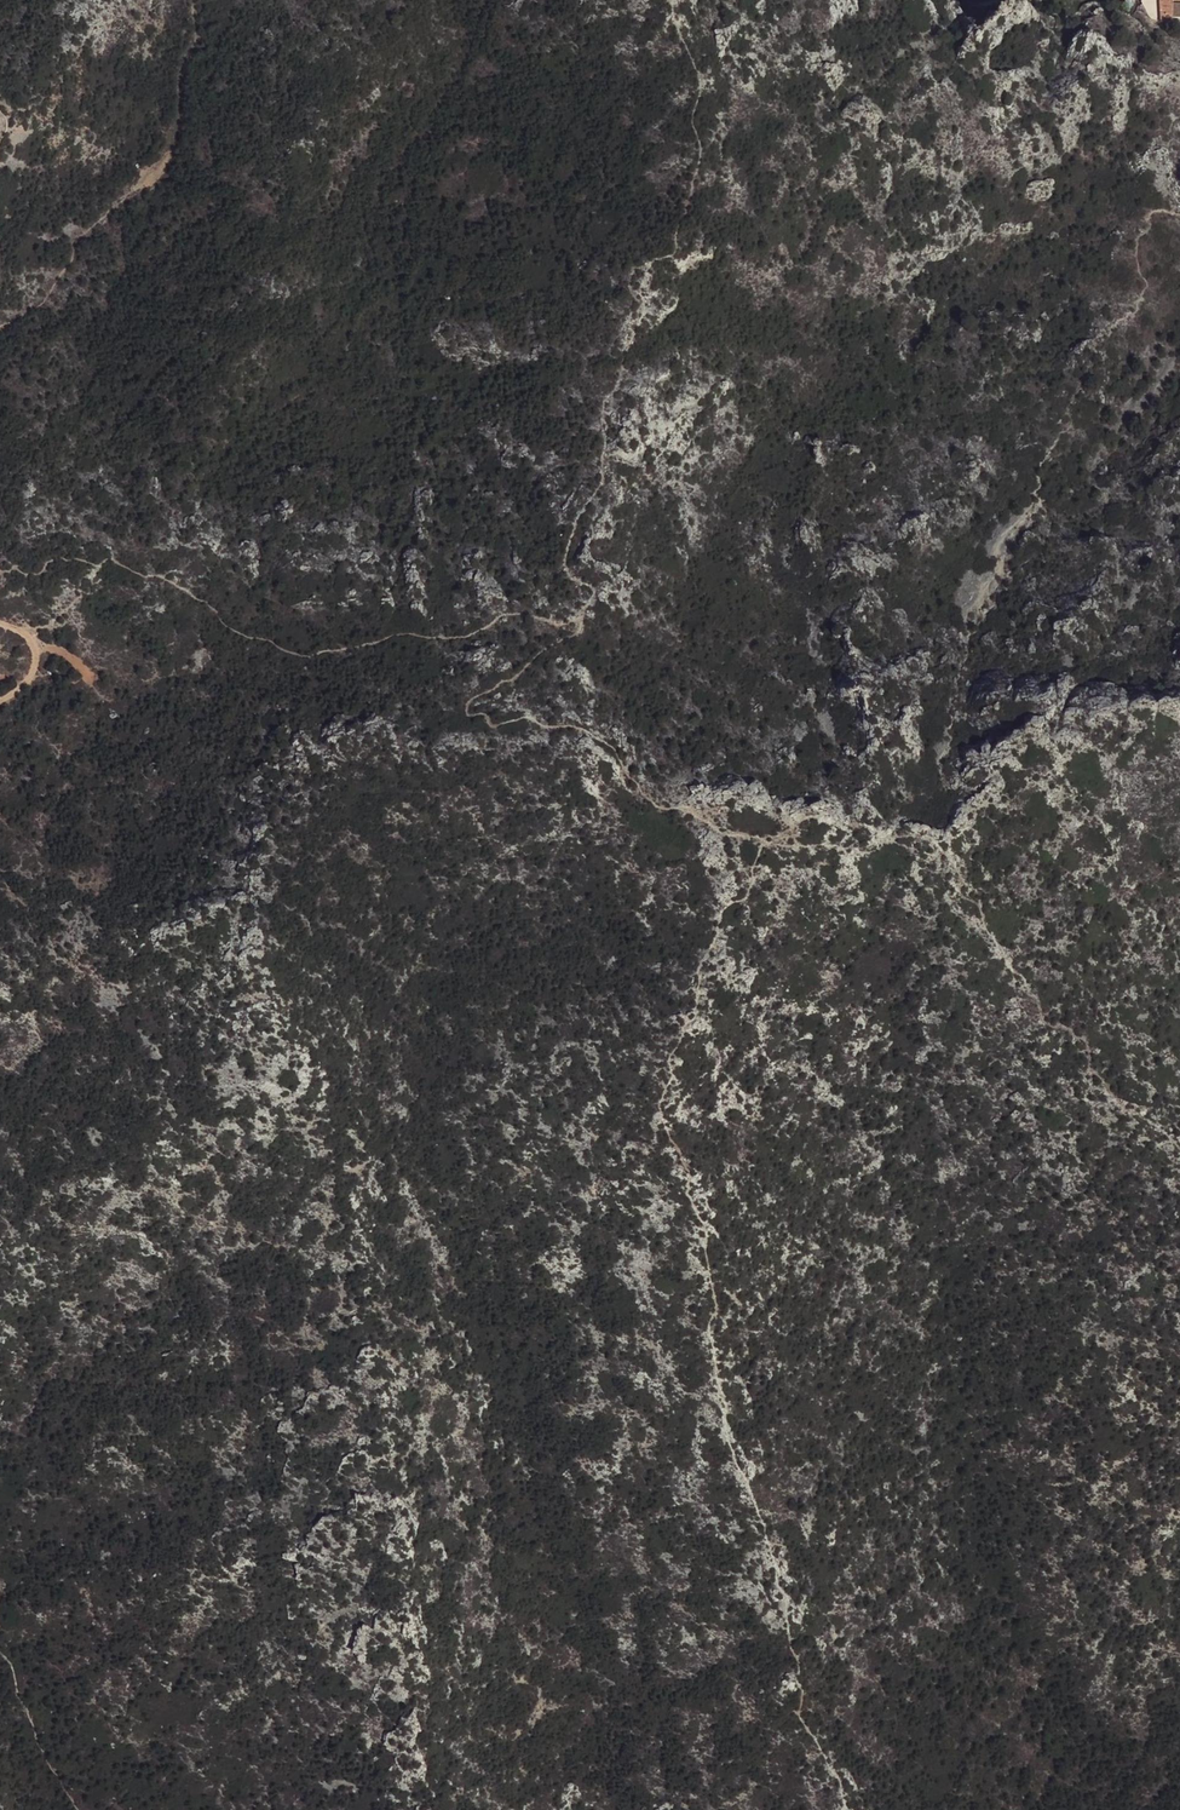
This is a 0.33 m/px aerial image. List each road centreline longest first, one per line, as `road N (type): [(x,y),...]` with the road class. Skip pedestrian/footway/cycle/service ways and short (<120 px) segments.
road 1 (track): [(0,694),(33,674),(42,656),(36,635),(0,621)]

